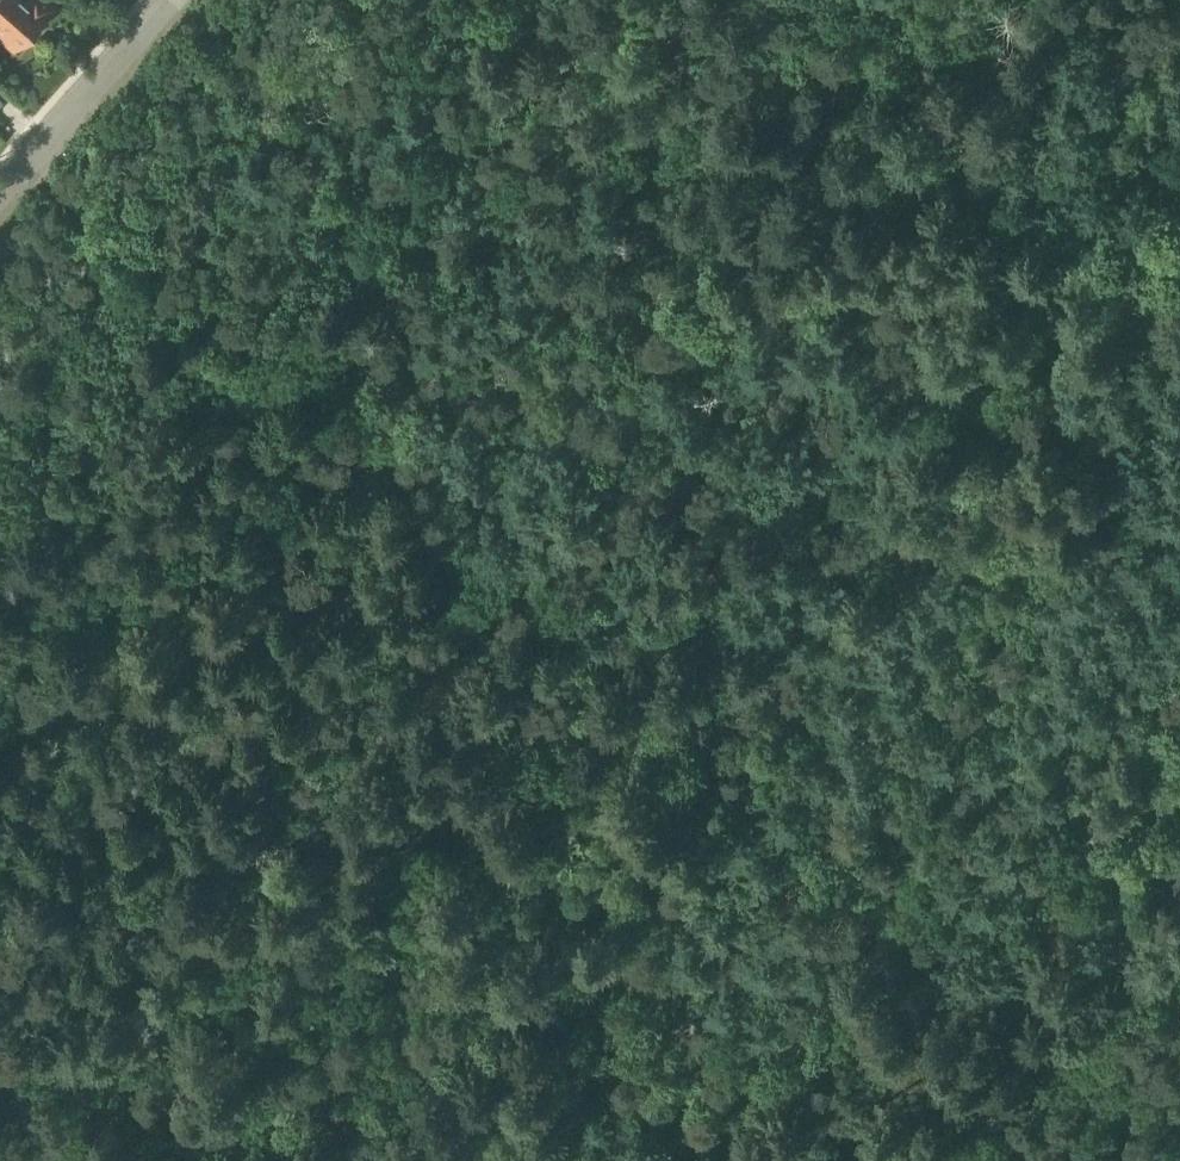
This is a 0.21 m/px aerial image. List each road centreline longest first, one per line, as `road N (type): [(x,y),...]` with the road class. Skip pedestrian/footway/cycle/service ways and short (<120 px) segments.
road 1 (track): [(42,144),(82,169),(322,394),(368,414),(627,652),(1022,994)]
road 2 (track): [(825,1160),(1179,861)]
road 3 (track): [(1179,305),(984,142),(838,0)]
road 4 (residential): [(0,191),(170,0)]

